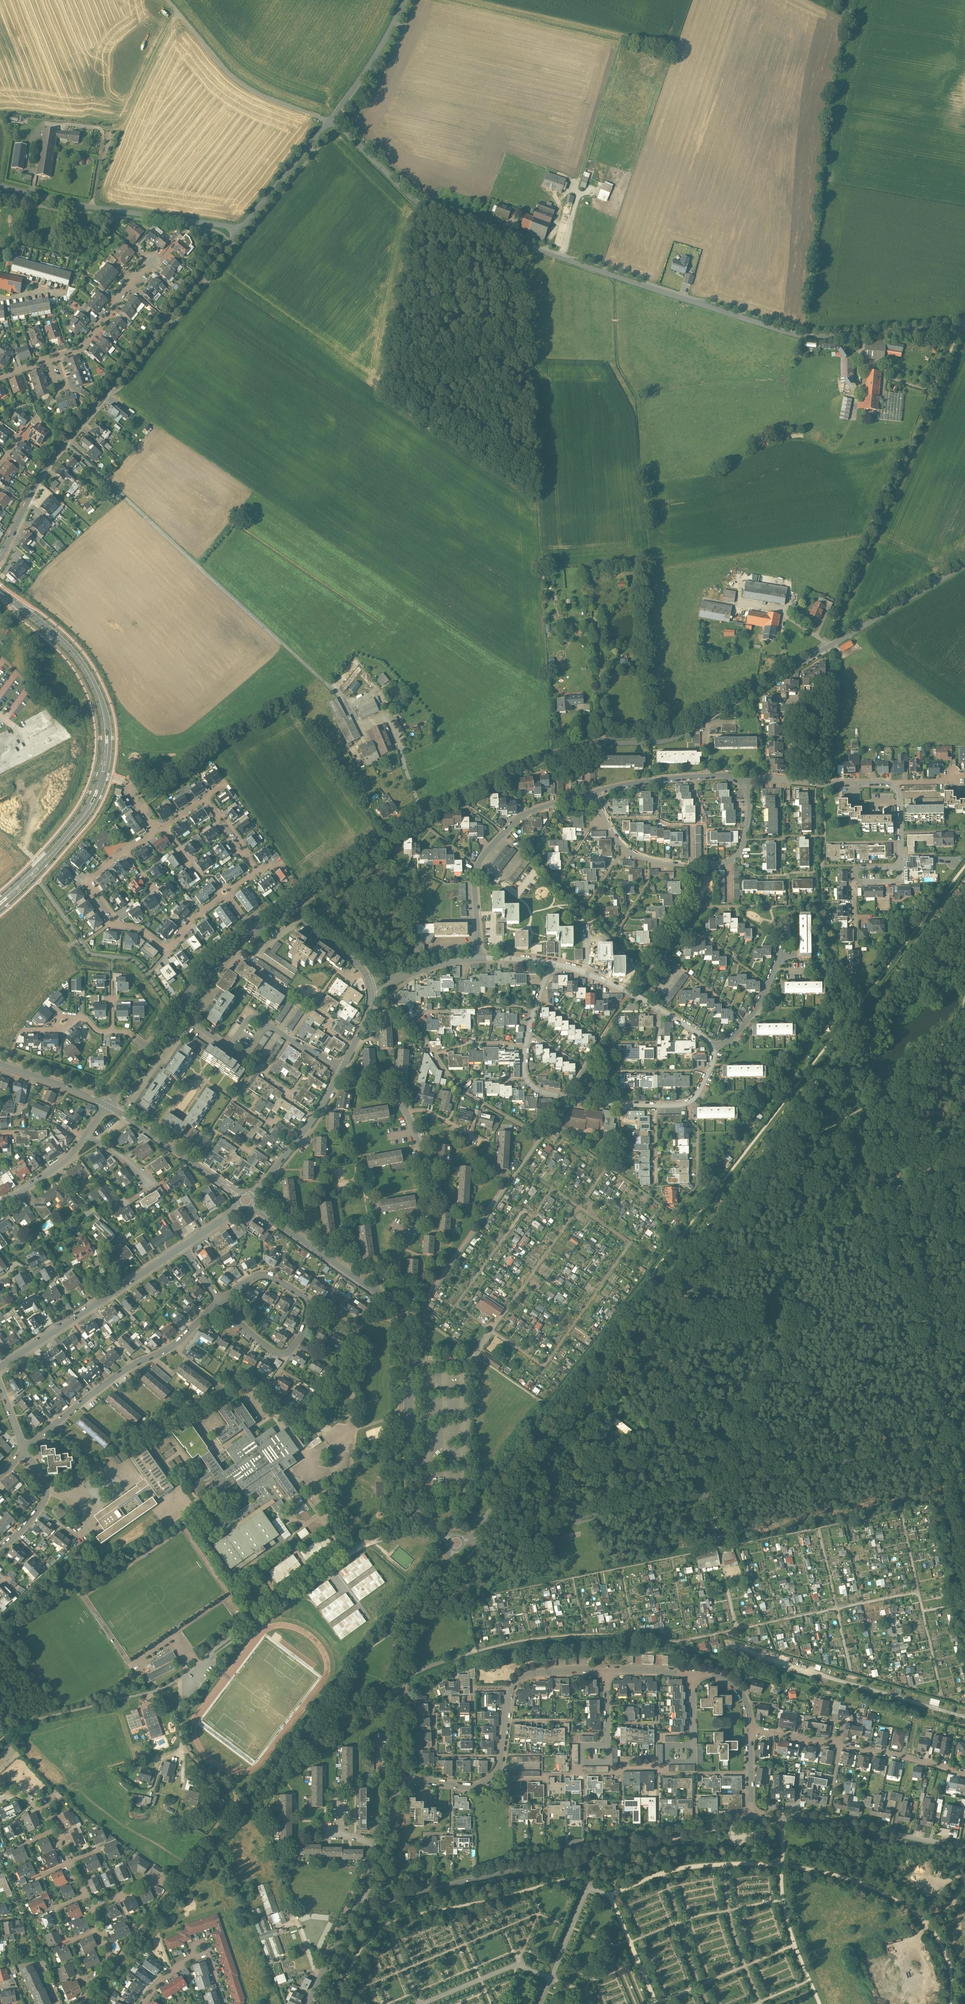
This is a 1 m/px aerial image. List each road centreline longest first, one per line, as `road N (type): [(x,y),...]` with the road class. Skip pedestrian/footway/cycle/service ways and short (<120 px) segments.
road 1 (unclassified): [(330,122),(422,206),(709,308),(807,337),(962,326)]
road 2 (unclassified): [(472,1538),(639,1321),(964,1151)]
road 3 (tertiary): [(948,1442),(472,1538)]
road 4 (track): [(362,727),(334,687),(65,443)]
road 5 (tertiary): [(0,558),(45,469),(238,231)]
road 6 (residential): [(354,1905),(750,1818)]
road 7 (residential): [(297,909),(424,816),(575,748),(604,743)]
road 8 (track): [(824,640),(962,326)]
road 9 (residential): [(420,1512),(312,1575),(208,1653),(188,1683)]
road 10 (residential): [(606,1673),(520,1678),(510,1693),(500,1766),(488,1780),(460,1786),(400,1777)]
road 11 (residential): [(374,1289),(424,1217),(433,1187),(401,1103),(342,1068)]
road 12 (residential): [(594,793),(614,835),(635,855),(706,866),(728,862),(742,847),(749,810),(744,782)]
road 13 (residential): [(27,1448),(127,1368),(172,1347),(219,1300)]
road 14 (residential): [(0,186),(238,231)]
road 15 (tertiary): [(400,1777),(403,1643),(454,1550)]
road 16 (tertiary): [(420,1512),(409,1328),(374,1289)]
road 17 (residential): [(223,897),(168,949),(113,923),(89,883),(126,849)]
road 18 (residential): [(713,1048),(706,1082),(694,1099),(676,1105),(566,1098),(527,1079)]
road 19 (tertiary): [(103,775),(106,715),(95,686),(66,645),(0,591)]
road 20 (residential): [(183,1247),(0,1367)]
road 21 (unclassified): [(167,0),(239,82),(330,122)]
road 22 (residential): [(219,1300),(263,1274),(305,1298),(305,1325),(286,1354),(246,1329)]
road 23 (residential): [(551,963),(661,1009),(713,1048)]
road 24 (residential): [(707,719),(858,628)]
road 25 (tertiary): [(239,1195),(107,1106)]
road 26 (residential): [(342,1068),(251,1195)]
road 27 (tertiary): [(374,1289),(252,1204)]
road 28 (tertiary): [(330,122),(405,0)]
road 29 (residential): [(594,793),(529,812),(477,866)]
road 30 (tertiary): [(238,231),(330,122)]
road 31 (residential): [(826,1821),(964,1847)]
road 32 (residential): [(56,357),(78,350),(154,262)]
road 33 (track): [(820,784),(831,699),(828,646)]
road 34 (residential): [(840,1745),(964,1774)]
road 35 (unclassified): [(858,628),(964,565)]
road 36 (residential): [(597,620),(604,743)]
road 37 (residential): [(27,1448),(48,1489),(33,1517),(0,1547)]
road 38 (residential): [(527,1079),(524,1059),(551,963)]

